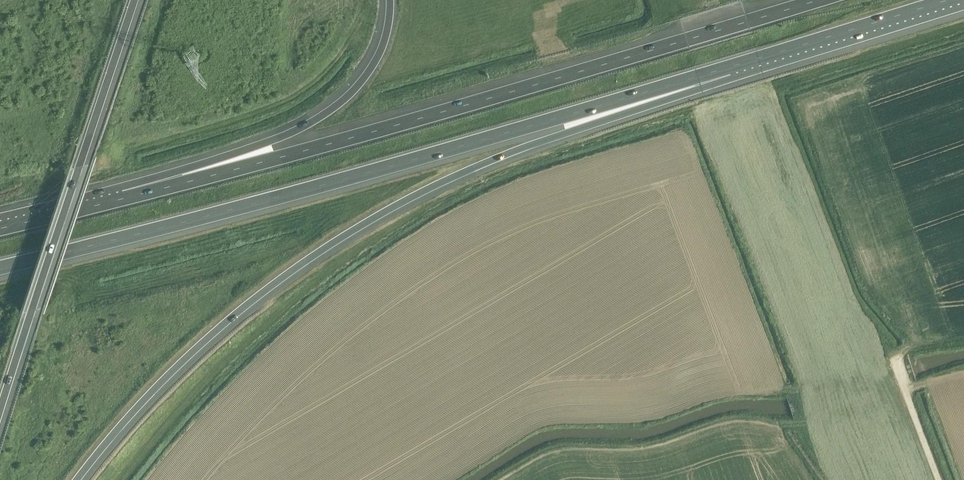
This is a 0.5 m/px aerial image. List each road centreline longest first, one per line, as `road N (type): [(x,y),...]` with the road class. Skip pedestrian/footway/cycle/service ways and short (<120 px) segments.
road 1 (motorway): [(76,479),(196,349),(338,239),(453,177),(701,88),(729,67)]
road 2 (motorway): [(0,268),(372,172),(729,67)]
road 3 (motorway): [(817,0),(123,199)]
road 4 (motorway): [(0,410),(135,0)]
road 5 (motorway): [(392,0),(375,63),(327,113),(123,199)]
road 6 (motorway): [(729,67),(947,0)]
road 7 (motorway): [(123,199),(0,228)]

